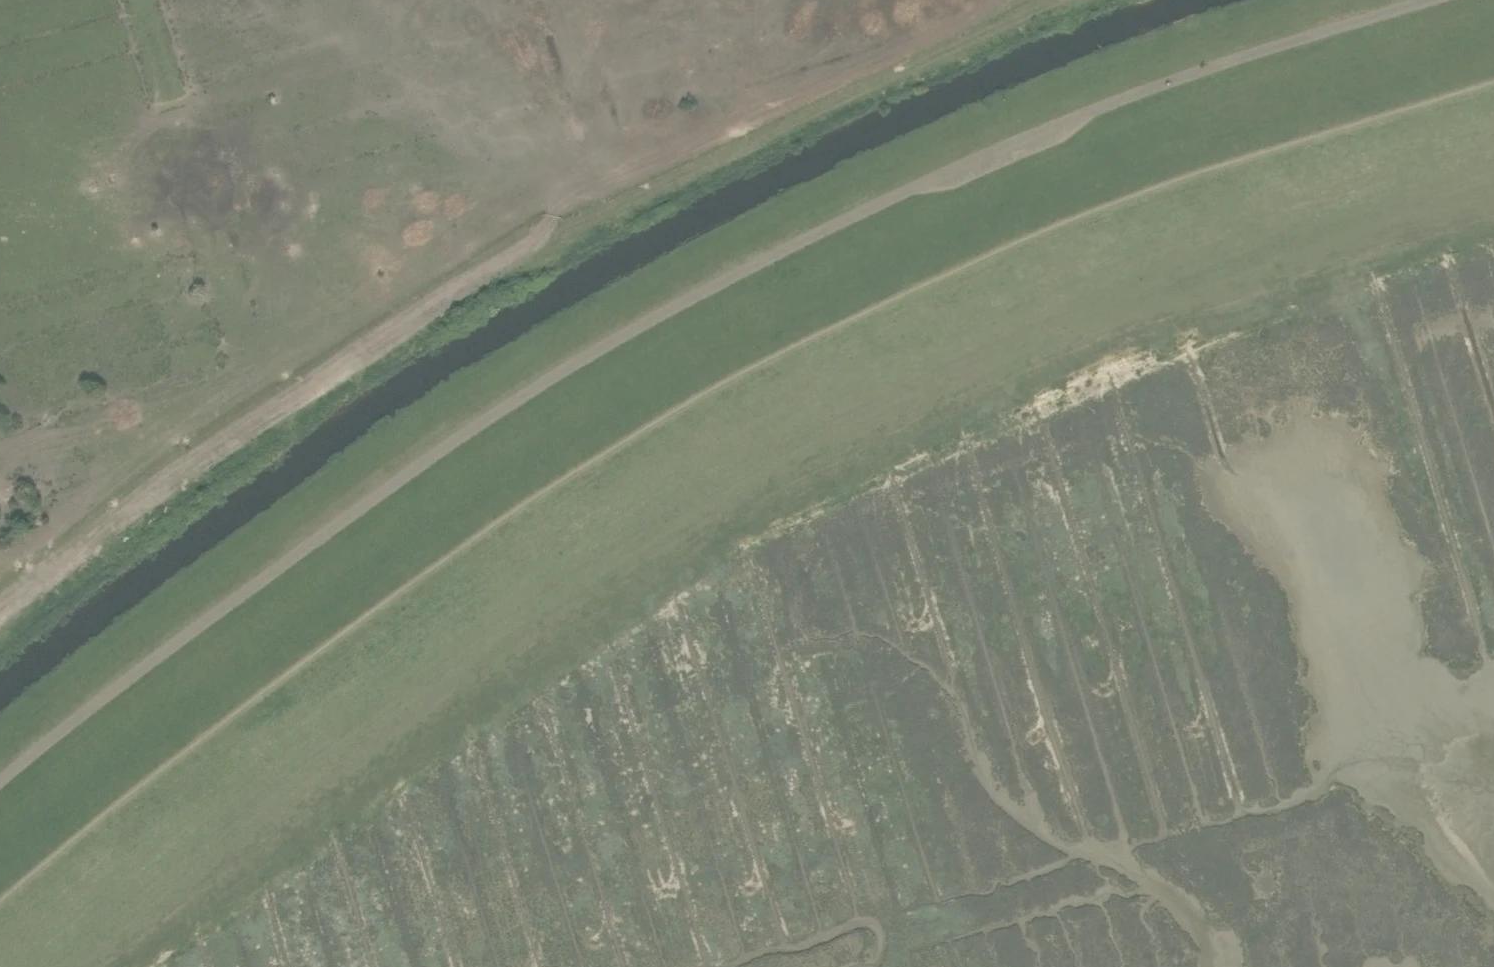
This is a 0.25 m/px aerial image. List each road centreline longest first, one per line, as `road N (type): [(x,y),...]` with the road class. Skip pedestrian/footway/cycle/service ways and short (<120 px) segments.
road 1 (track): [(1433,0),(1258,52),(906,191),(550,377),(212,600),(0,773)]
road 2 (track): [(1065,0),(465,270),(0,582)]

